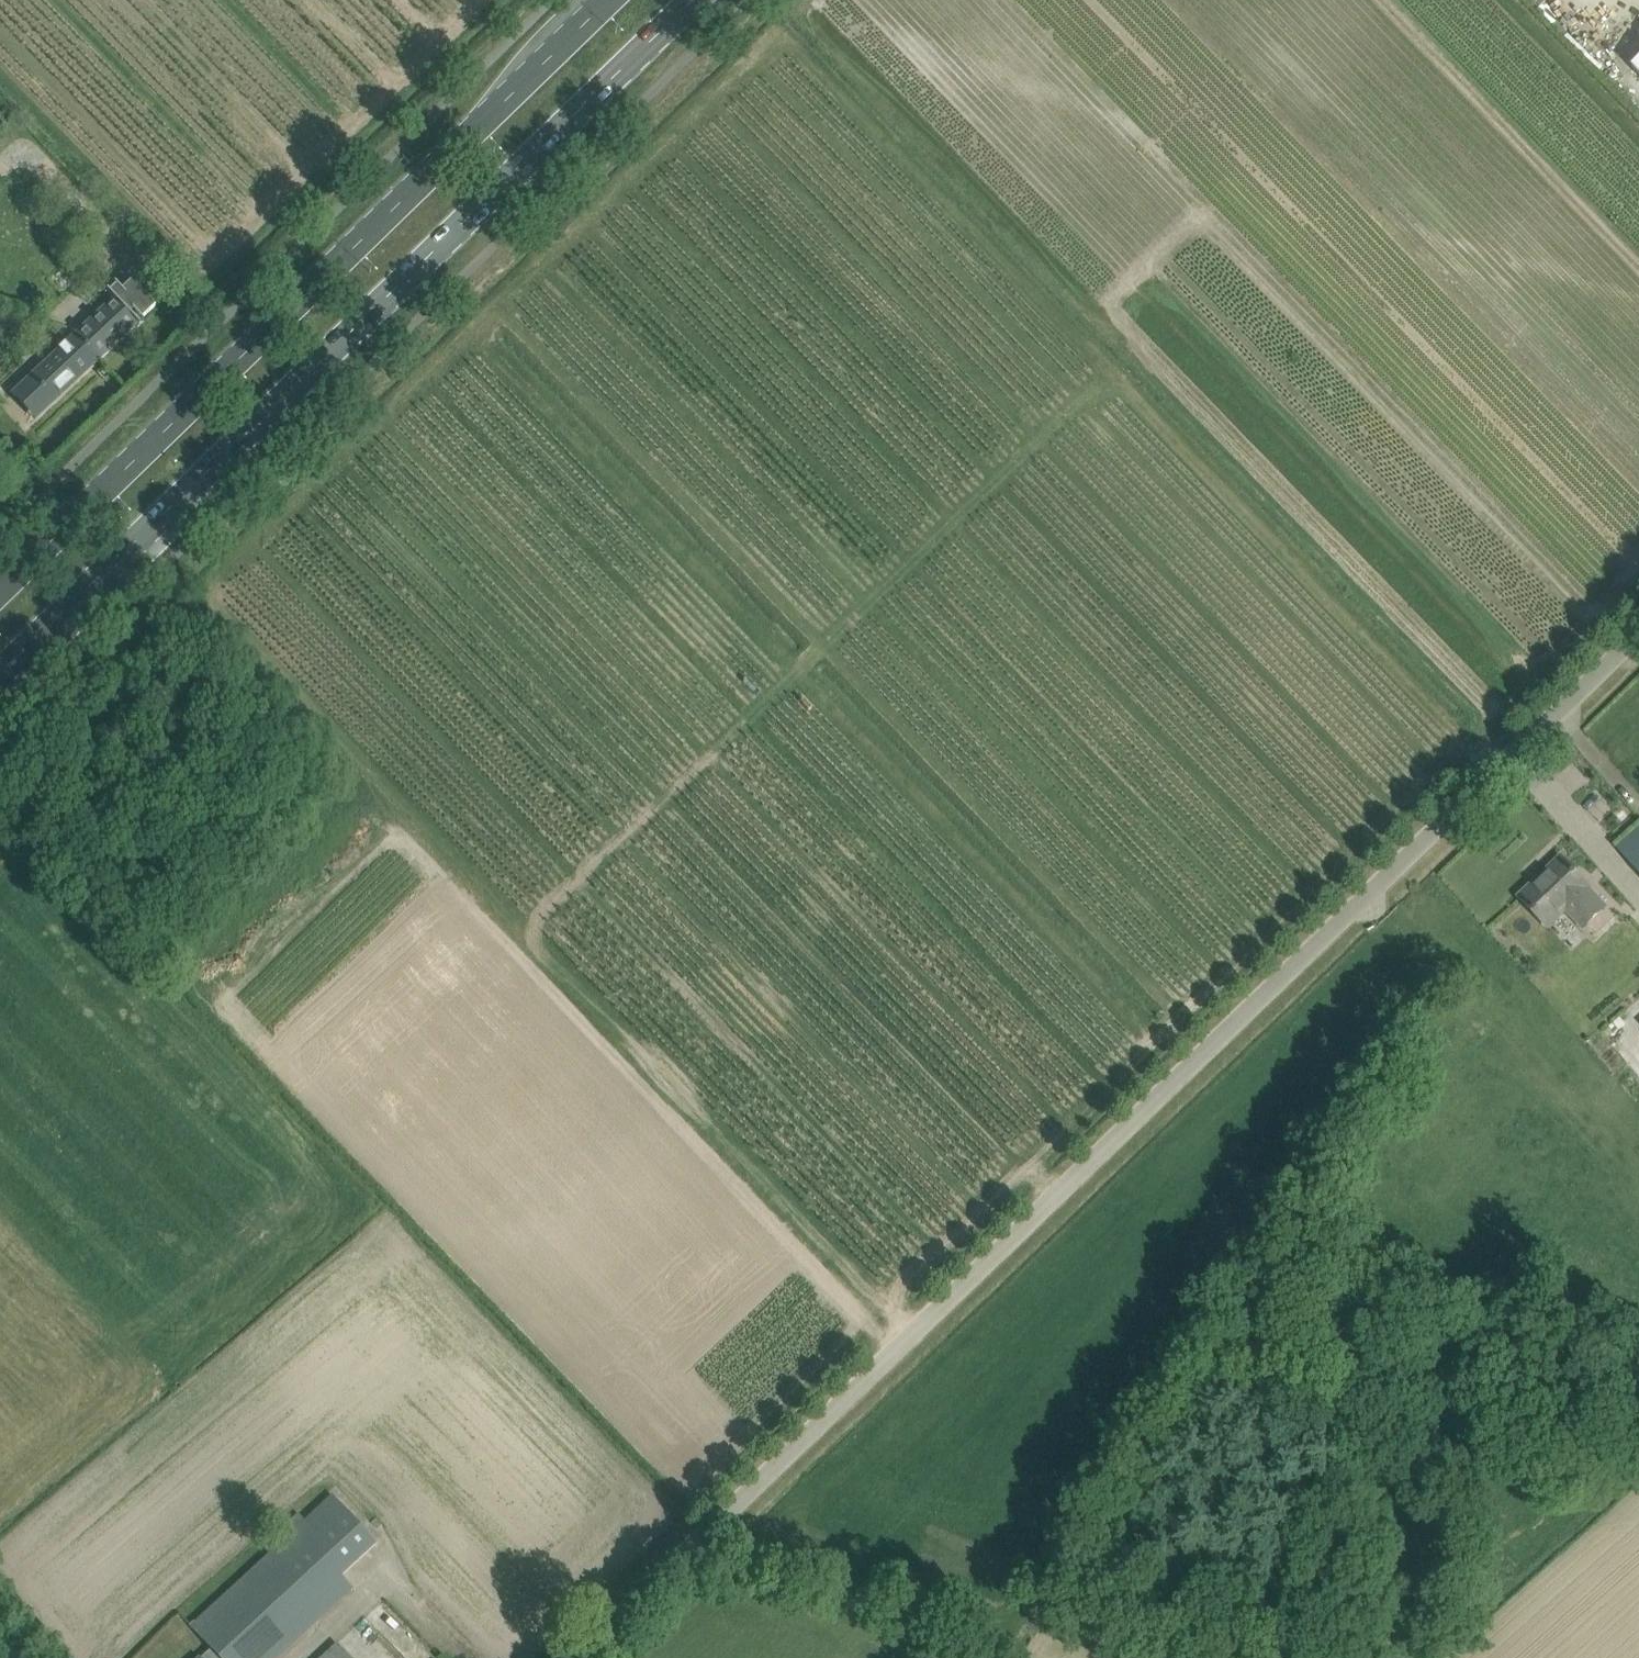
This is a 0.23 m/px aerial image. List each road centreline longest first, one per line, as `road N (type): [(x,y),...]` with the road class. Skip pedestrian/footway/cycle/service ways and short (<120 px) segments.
road 1 (unclassified): [(580,1657),(1638,641)]
road 2 (primary): [(0,685),(698,0)]
road 3 (primary): [(612,0),(0,591)]

